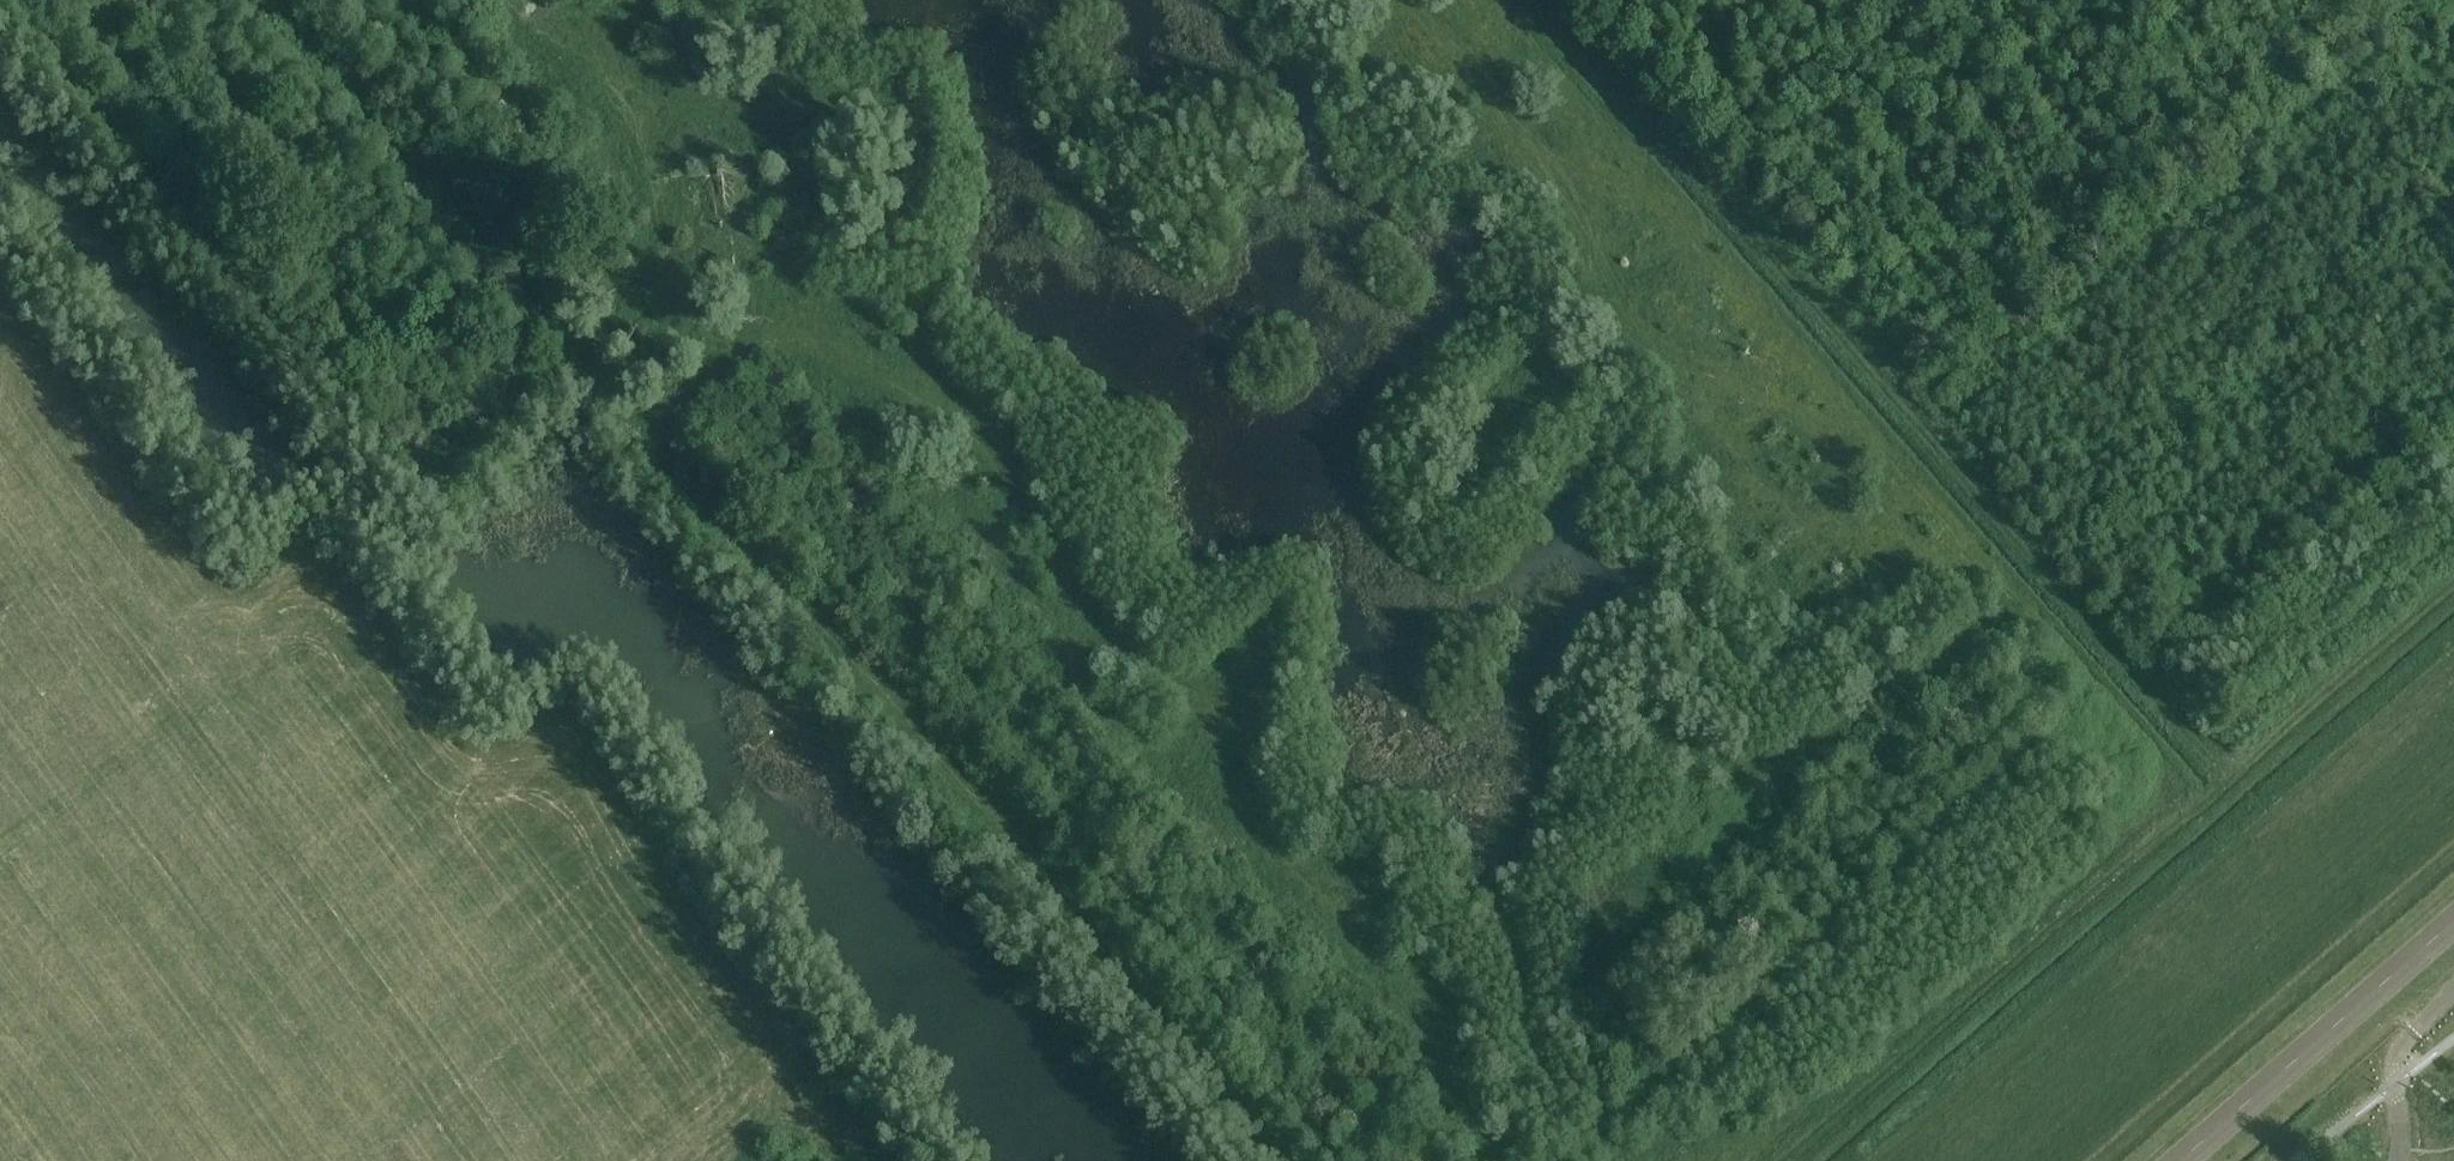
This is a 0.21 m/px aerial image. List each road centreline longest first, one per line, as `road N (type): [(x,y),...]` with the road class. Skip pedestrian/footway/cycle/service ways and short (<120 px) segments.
road 1 (track): [(2237,776),(2164,708),(1548,0)]
road 2 (track): [(2453,581),(1785,1160)]
road 3 (tertiary): [(2180,1160),(2453,922)]

